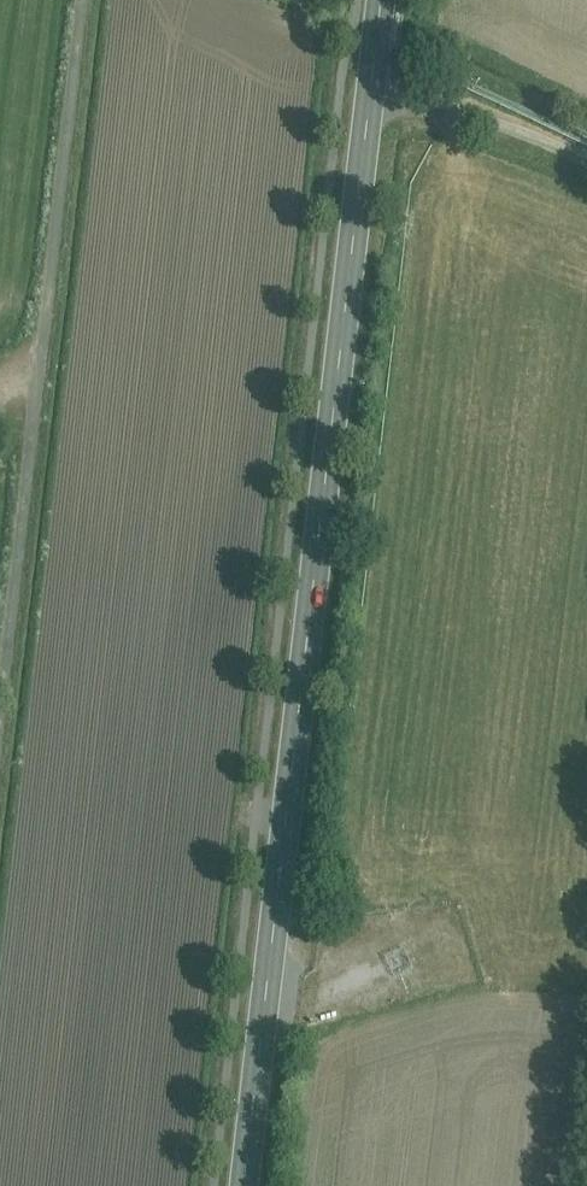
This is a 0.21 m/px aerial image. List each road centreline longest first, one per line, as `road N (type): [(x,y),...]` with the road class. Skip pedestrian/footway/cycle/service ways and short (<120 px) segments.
road 1 (secondary): [(381,0),(244,1185)]
road 2 (track): [(82,0),(0,714)]

